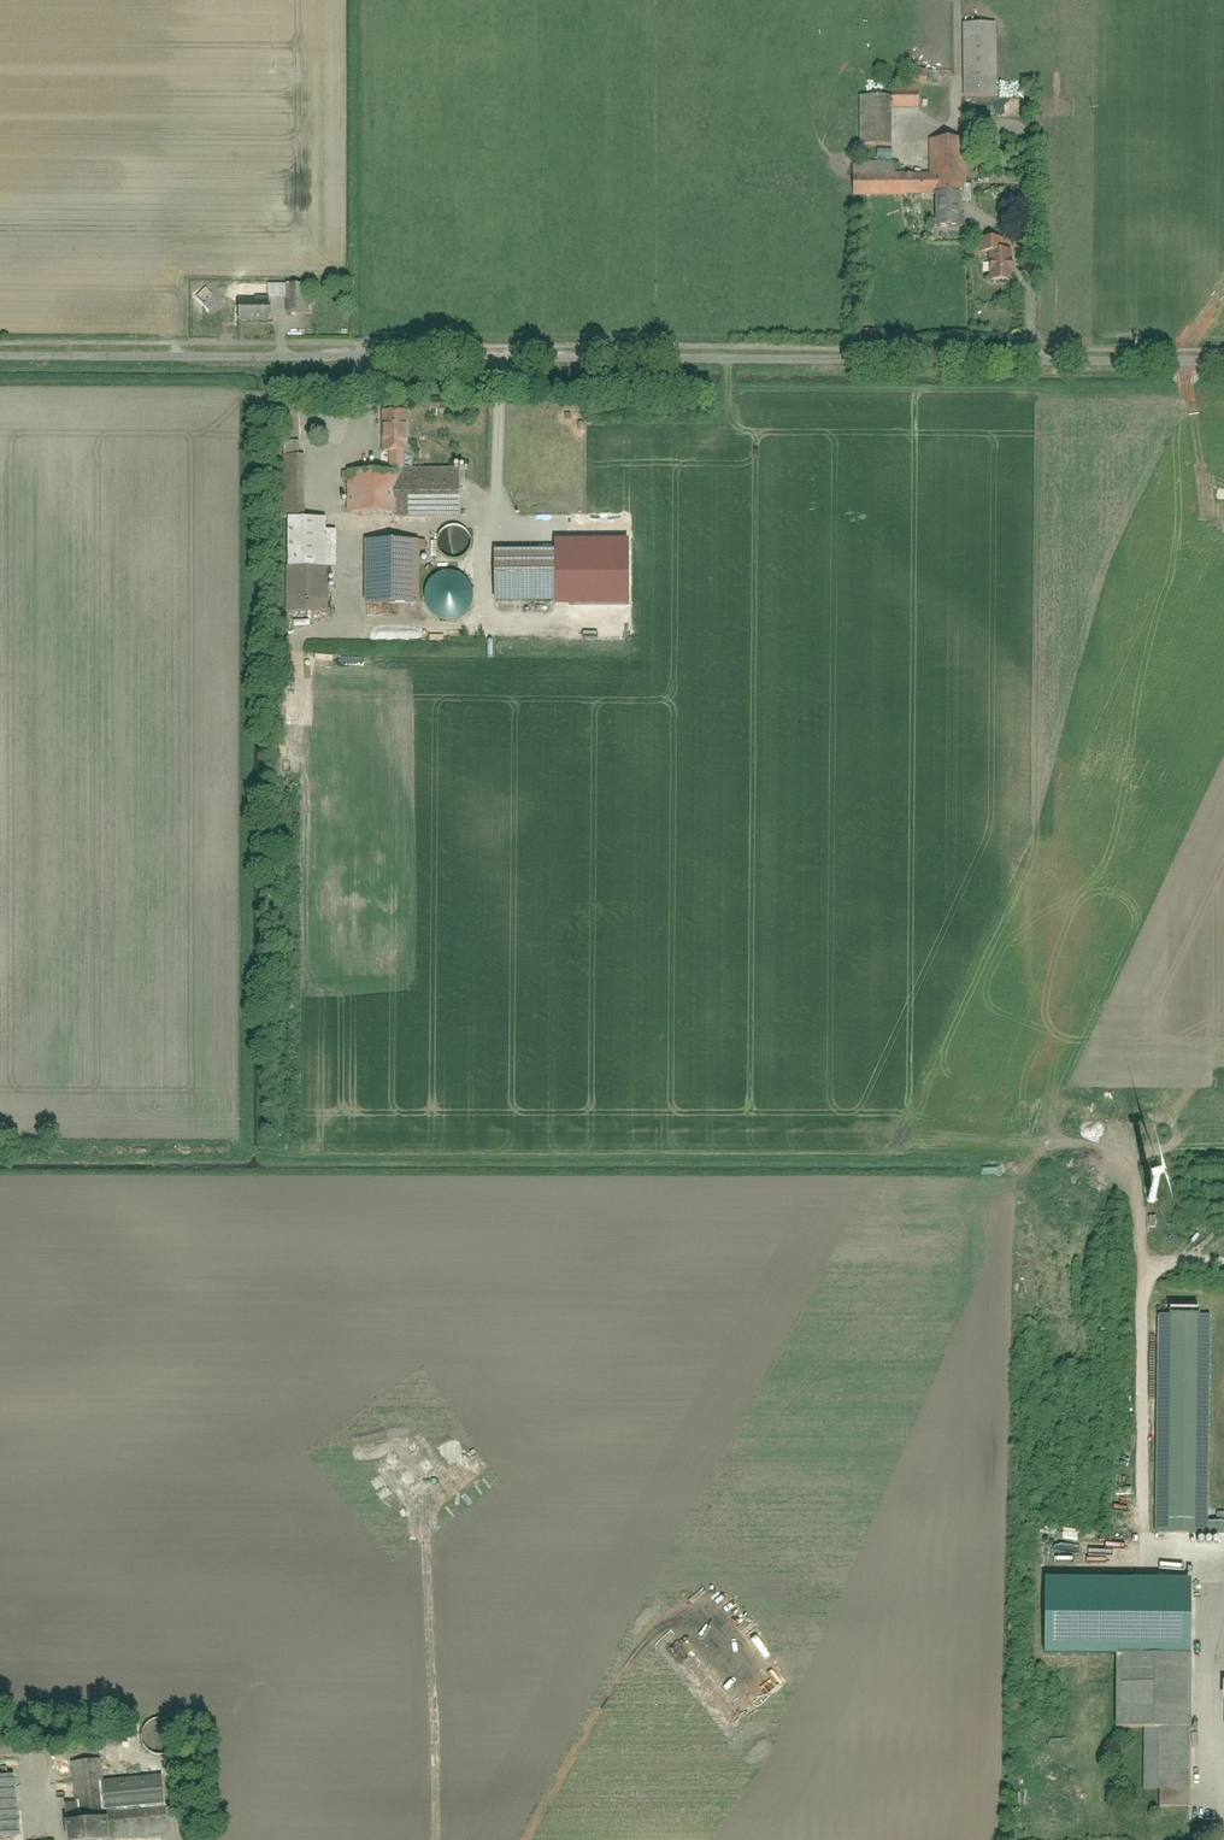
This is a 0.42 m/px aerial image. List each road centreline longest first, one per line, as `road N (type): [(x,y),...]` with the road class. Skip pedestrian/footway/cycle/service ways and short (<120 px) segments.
road 1 (residential): [(0,356),(1223,362)]

